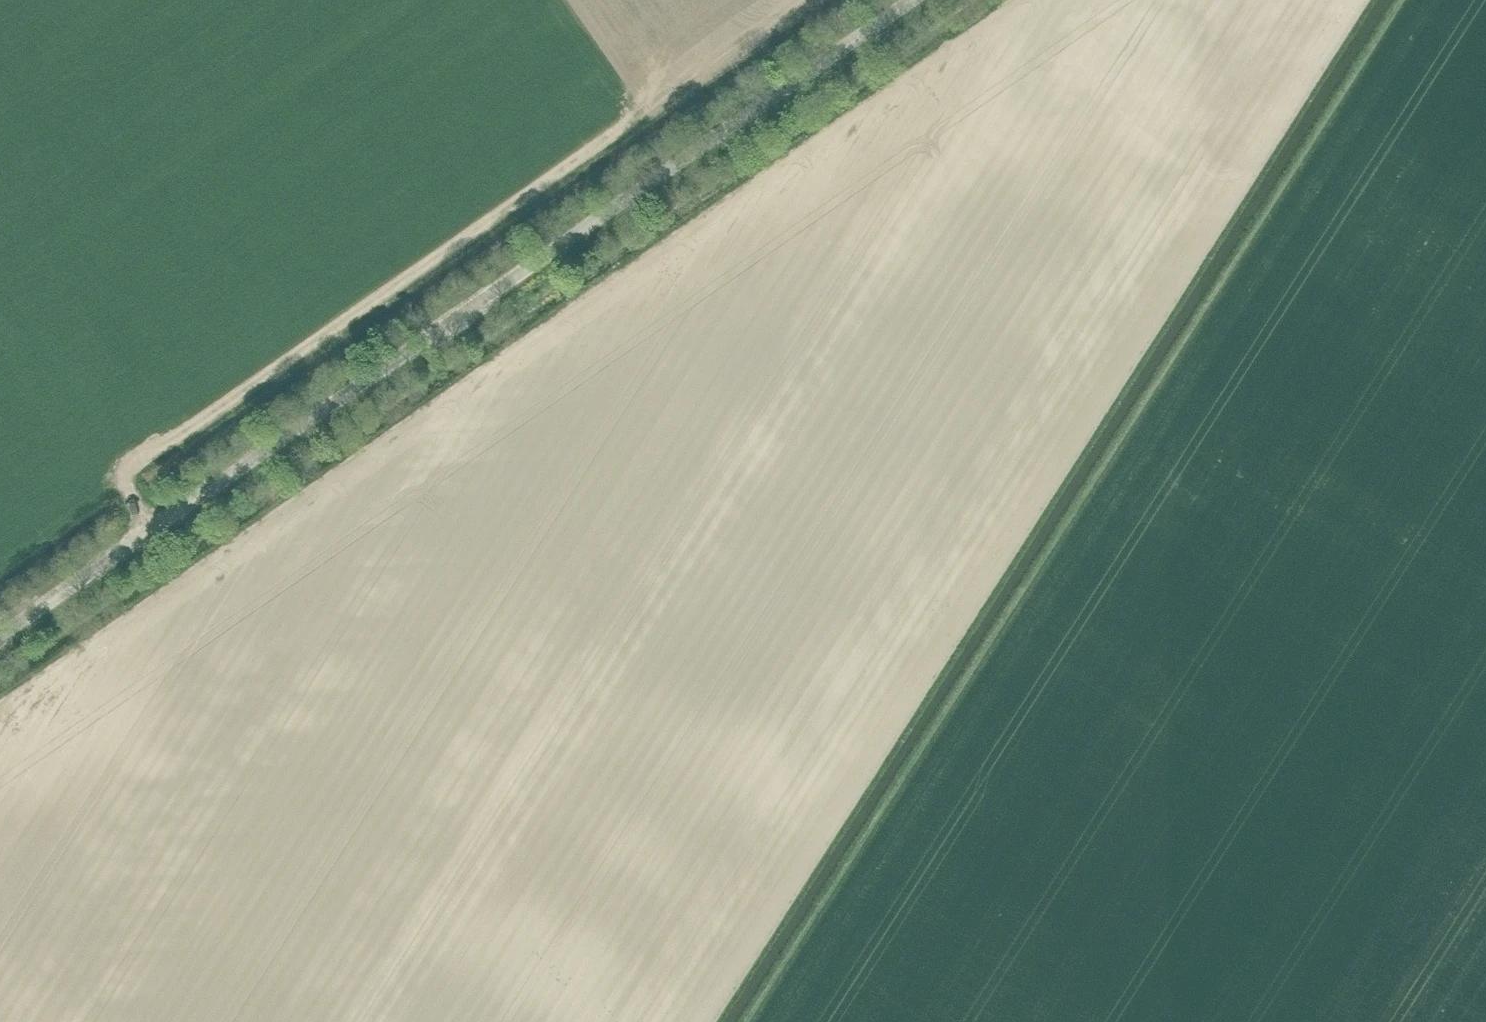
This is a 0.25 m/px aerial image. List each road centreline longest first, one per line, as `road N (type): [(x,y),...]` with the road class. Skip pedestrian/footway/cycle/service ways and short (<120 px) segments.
road 1 (unclassified): [(0,636),(912,0)]

